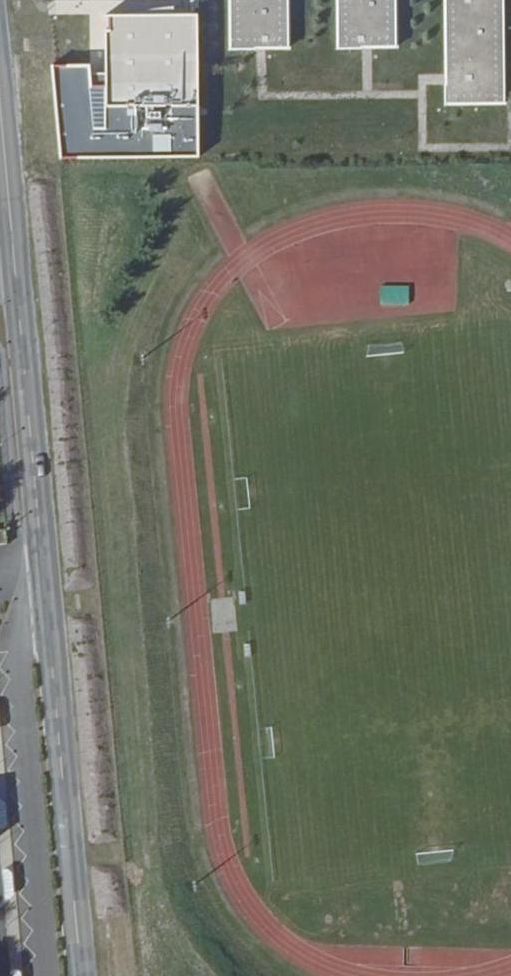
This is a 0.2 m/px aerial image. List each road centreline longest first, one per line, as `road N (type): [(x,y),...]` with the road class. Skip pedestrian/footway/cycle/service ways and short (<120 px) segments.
road 1 (tertiary): [(0,93),(83,975)]

